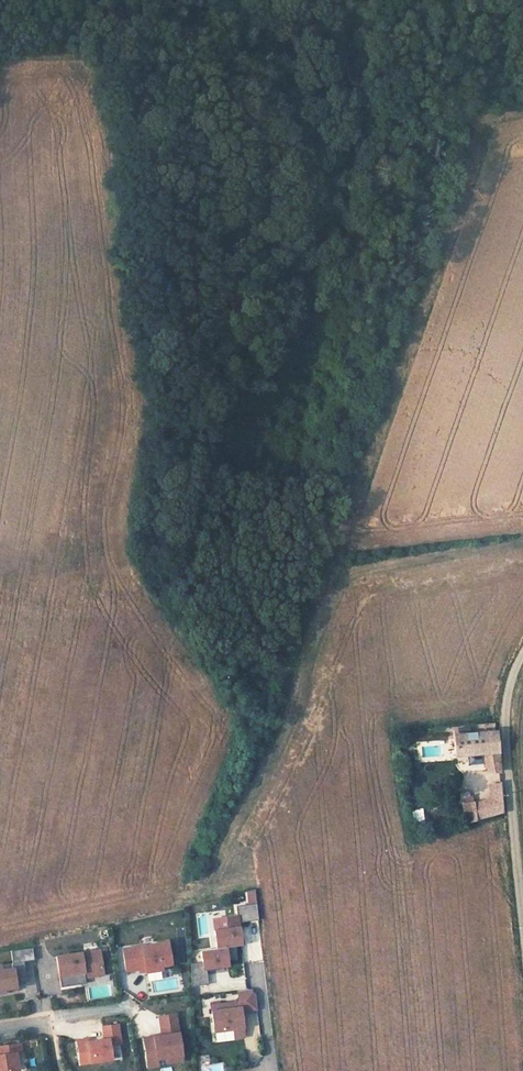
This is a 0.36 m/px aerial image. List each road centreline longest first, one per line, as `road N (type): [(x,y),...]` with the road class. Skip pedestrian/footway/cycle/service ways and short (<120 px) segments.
road 1 (track): [(522,652),(505,718),(522,928)]

